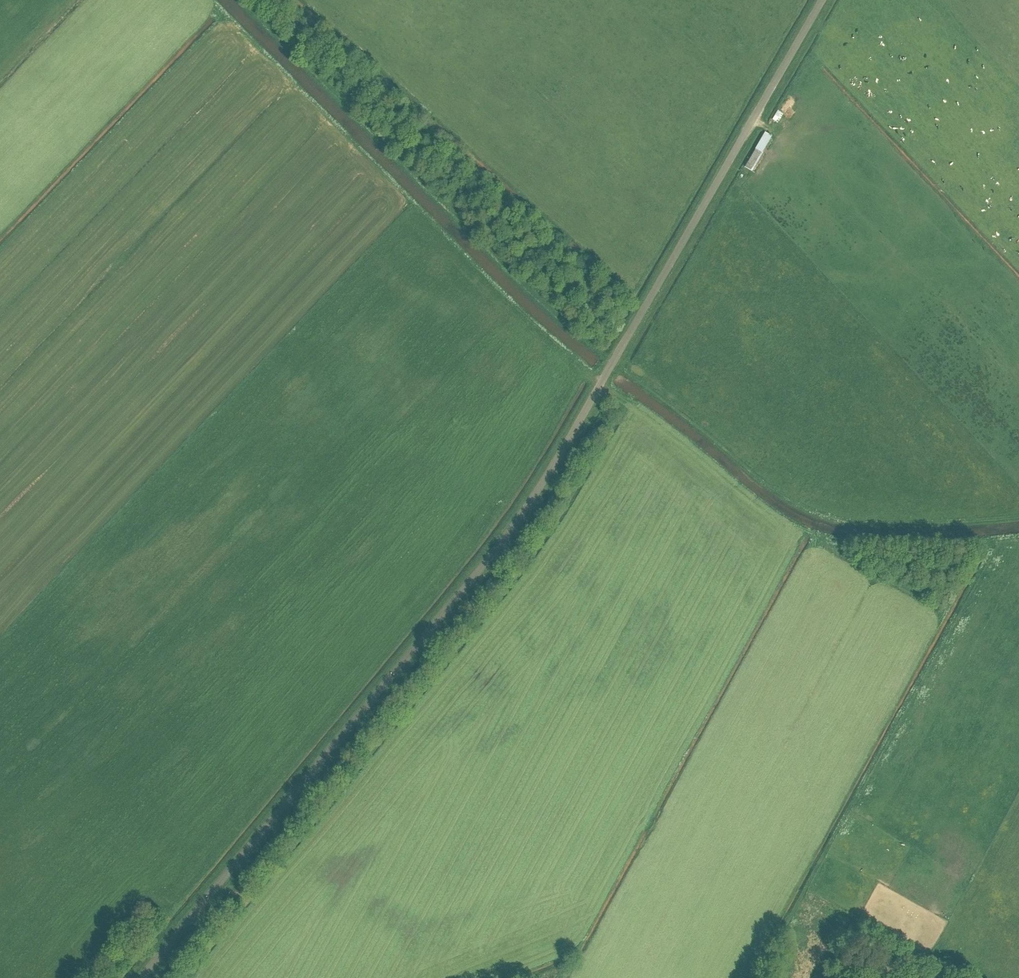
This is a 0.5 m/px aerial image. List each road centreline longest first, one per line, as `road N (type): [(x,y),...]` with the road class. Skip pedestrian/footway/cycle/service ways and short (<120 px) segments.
road 1 (unclassified): [(141,977),(512,529),(823,0)]

